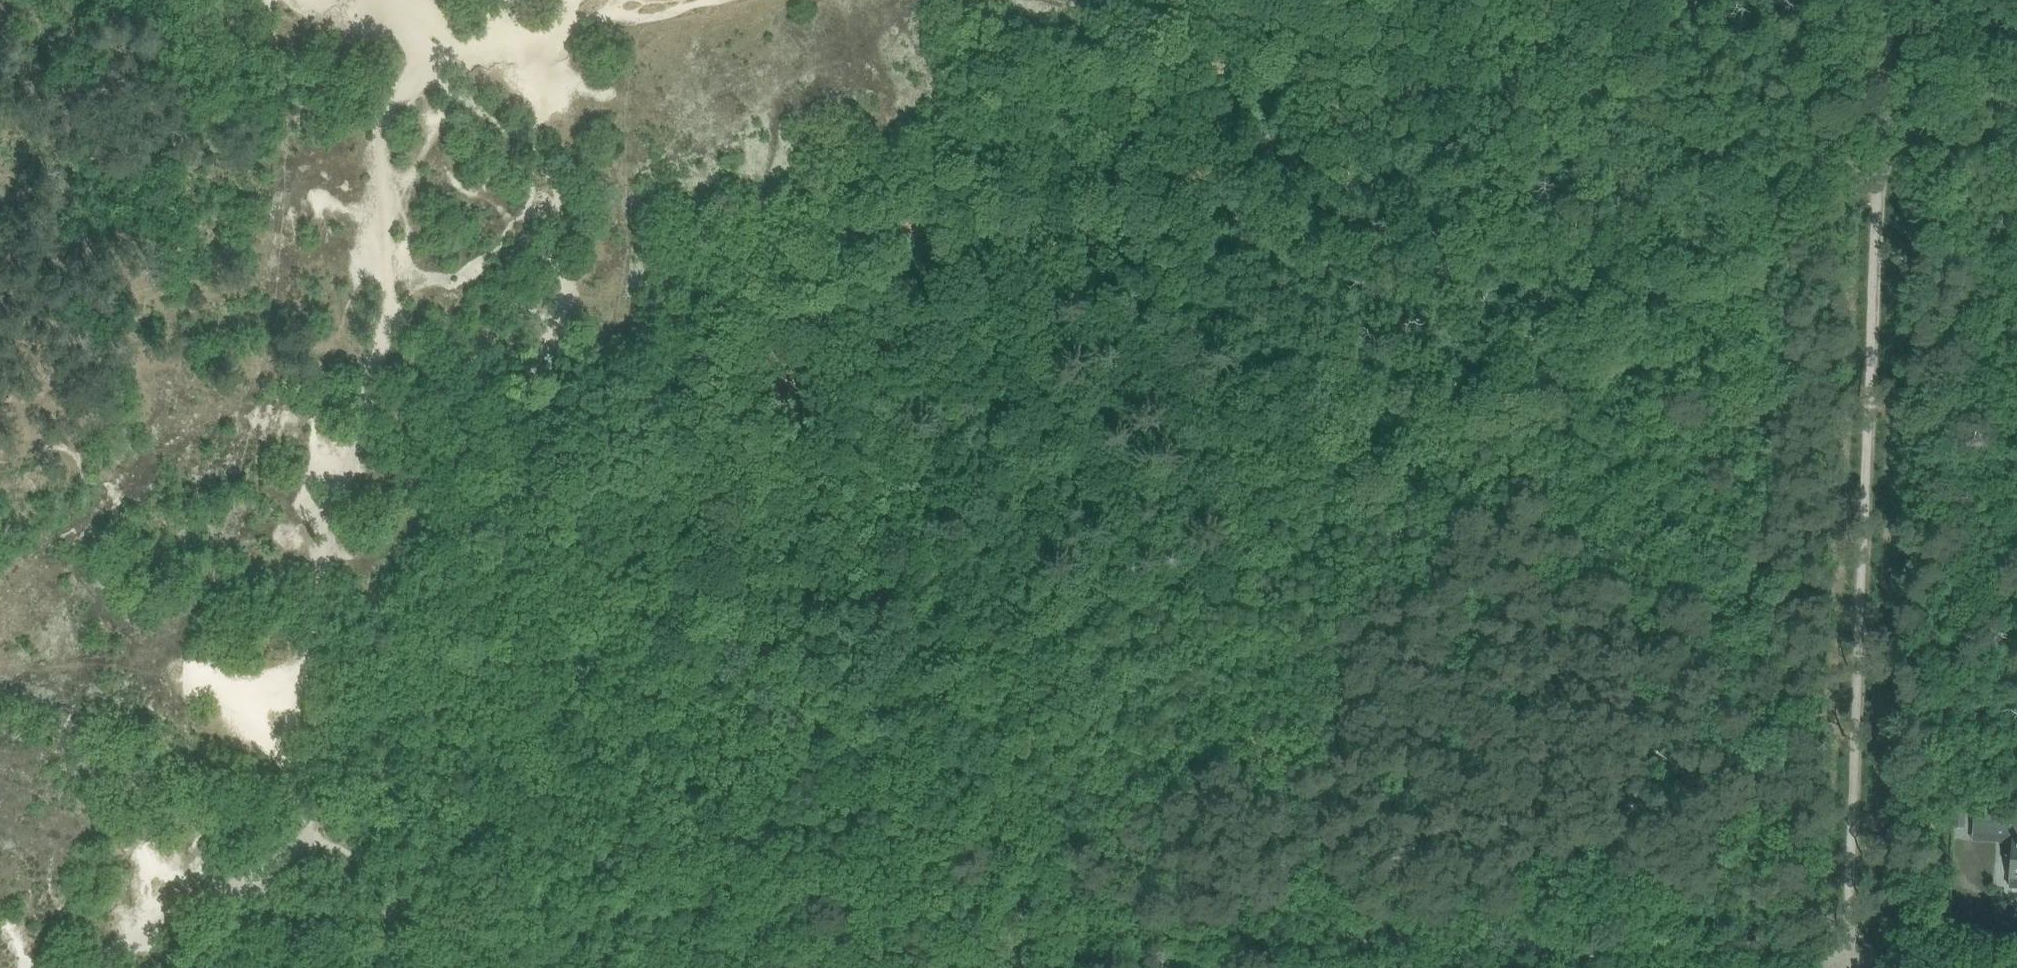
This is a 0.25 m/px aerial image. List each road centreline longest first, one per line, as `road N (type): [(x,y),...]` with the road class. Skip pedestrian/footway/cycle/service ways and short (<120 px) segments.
road 1 (residential): [(1847,959),(2016,964)]

